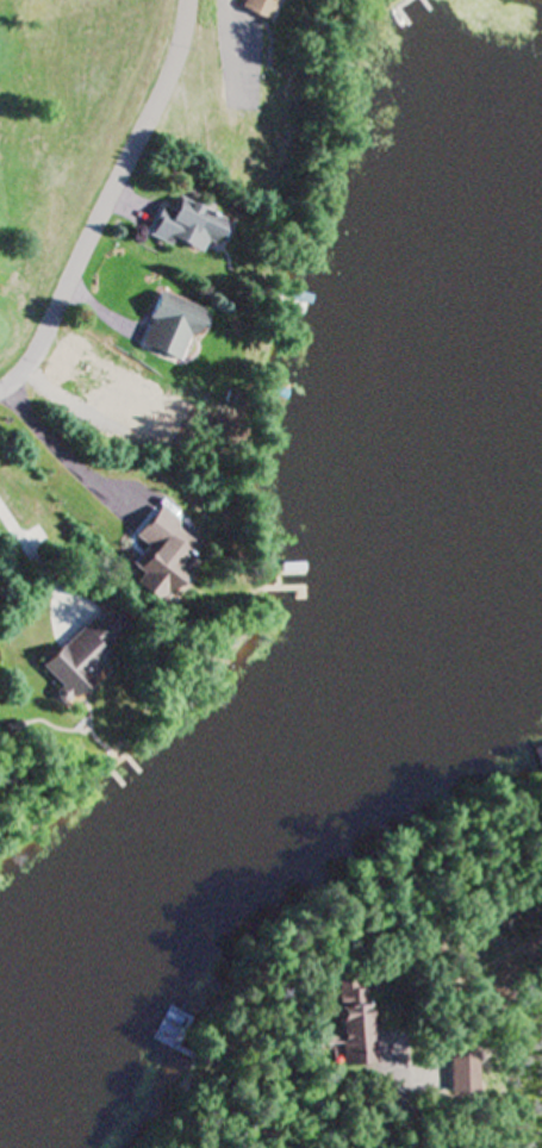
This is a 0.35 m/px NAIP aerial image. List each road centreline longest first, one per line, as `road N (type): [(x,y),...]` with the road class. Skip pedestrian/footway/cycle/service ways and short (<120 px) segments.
road 1 (residential): [(0,390),(30,358),(142,139),(170,75),(185,0)]

